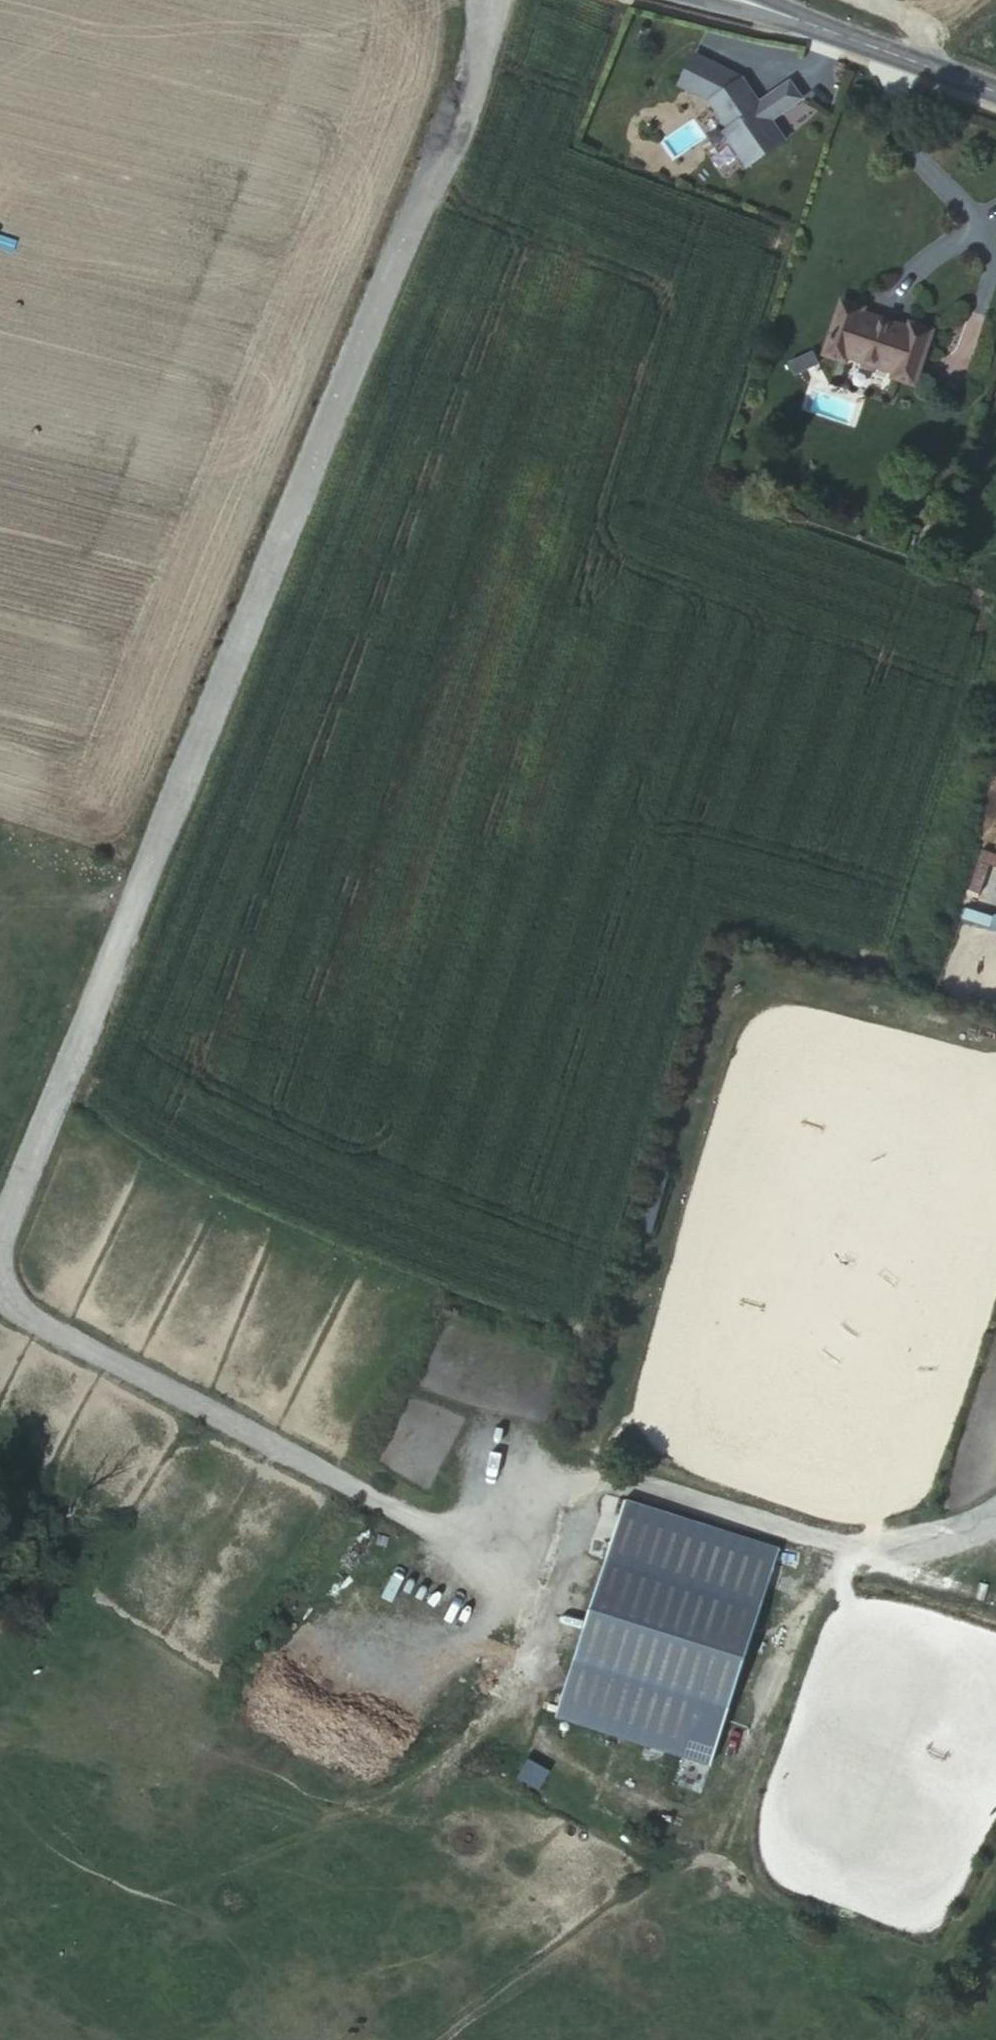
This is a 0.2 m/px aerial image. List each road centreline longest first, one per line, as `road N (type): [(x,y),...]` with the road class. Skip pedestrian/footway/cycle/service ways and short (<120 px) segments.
road 1 (tertiary): [(995,90),(758,0)]

